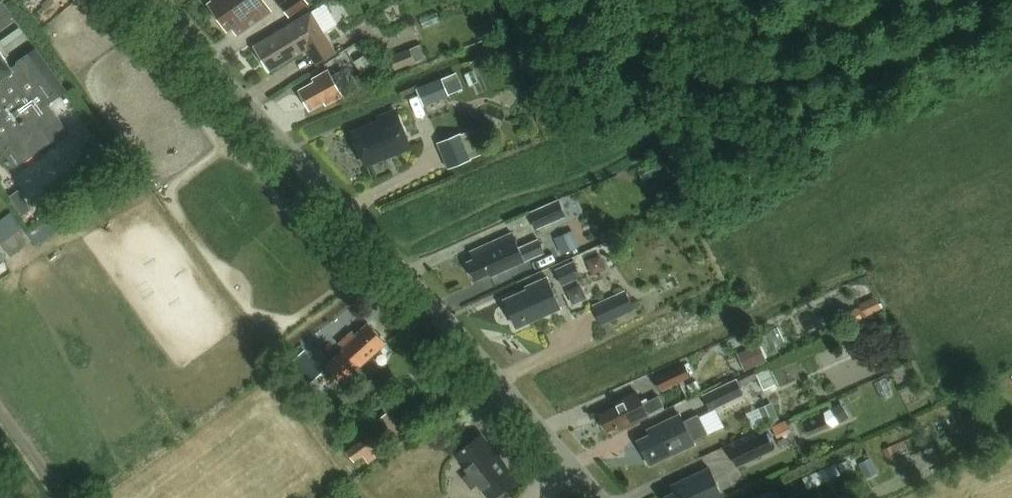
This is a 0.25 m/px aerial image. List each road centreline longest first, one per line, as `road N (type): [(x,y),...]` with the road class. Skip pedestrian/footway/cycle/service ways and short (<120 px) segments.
road 1 (residential): [(582,497),(462,353),(140,0)]

